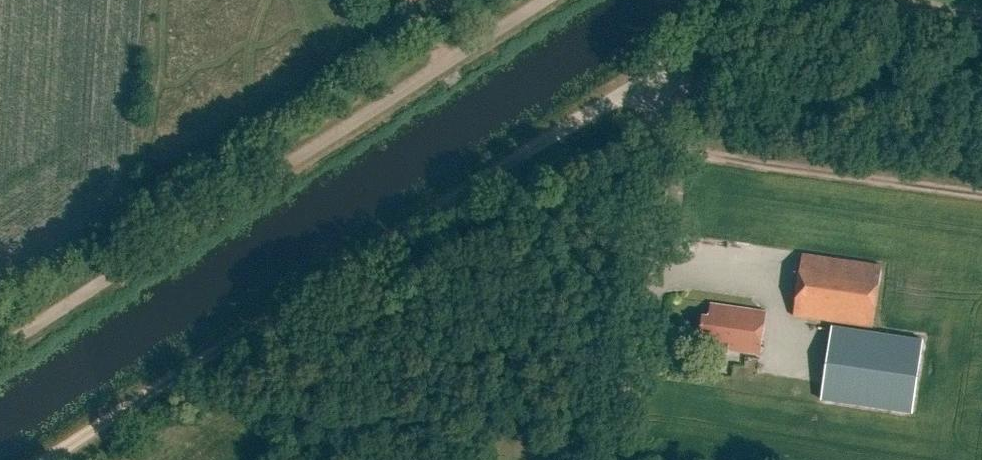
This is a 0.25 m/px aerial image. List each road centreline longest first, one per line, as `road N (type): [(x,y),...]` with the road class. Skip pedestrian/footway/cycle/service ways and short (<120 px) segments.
road 1 (track): [(50,459),(663,68)]
road 2 (unclassified): [(0,349),(547,0)]
road 3 (unclassified): [(606,459),(665,143),(663,68),(768,0)]

